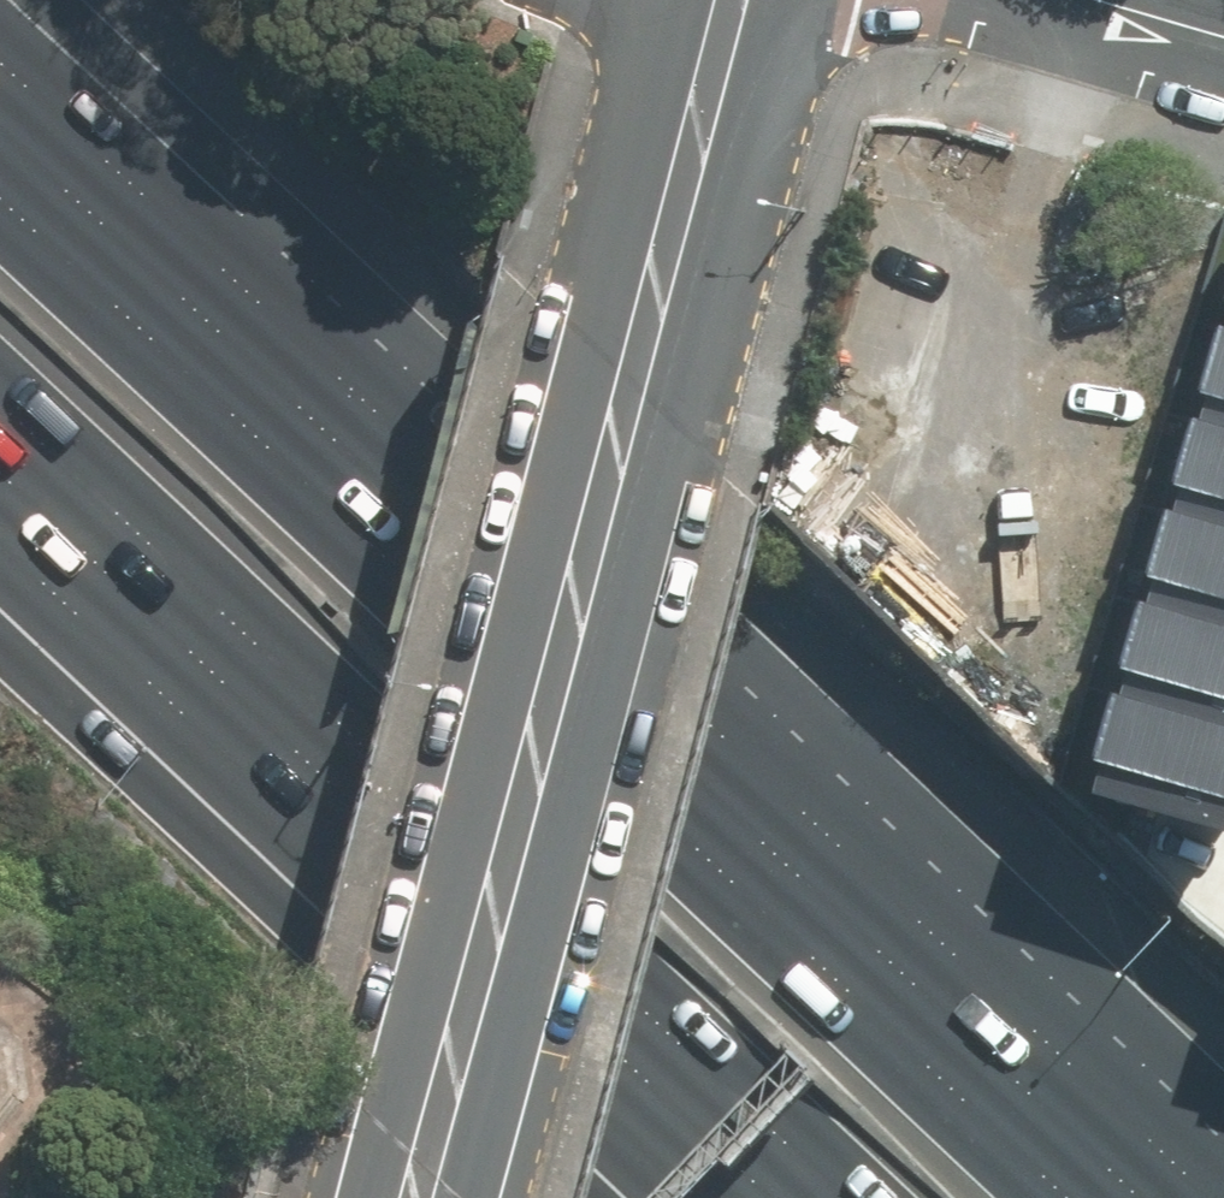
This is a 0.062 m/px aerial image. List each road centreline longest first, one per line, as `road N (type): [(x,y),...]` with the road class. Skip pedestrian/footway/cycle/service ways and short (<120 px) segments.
road 1 (motorway): [(0,190),(1068,1197)]
road 2 (secondary): [(729,0),(409,1197)]
road 3 (motorway): [(846,1197),(287,675)]
road 4 (motorway): [(287,675),(0,400)]
road 5 (motorway): [(287,675),(0,520)]
road 6 (tertiary): [(1091,0),(1223,38)]

